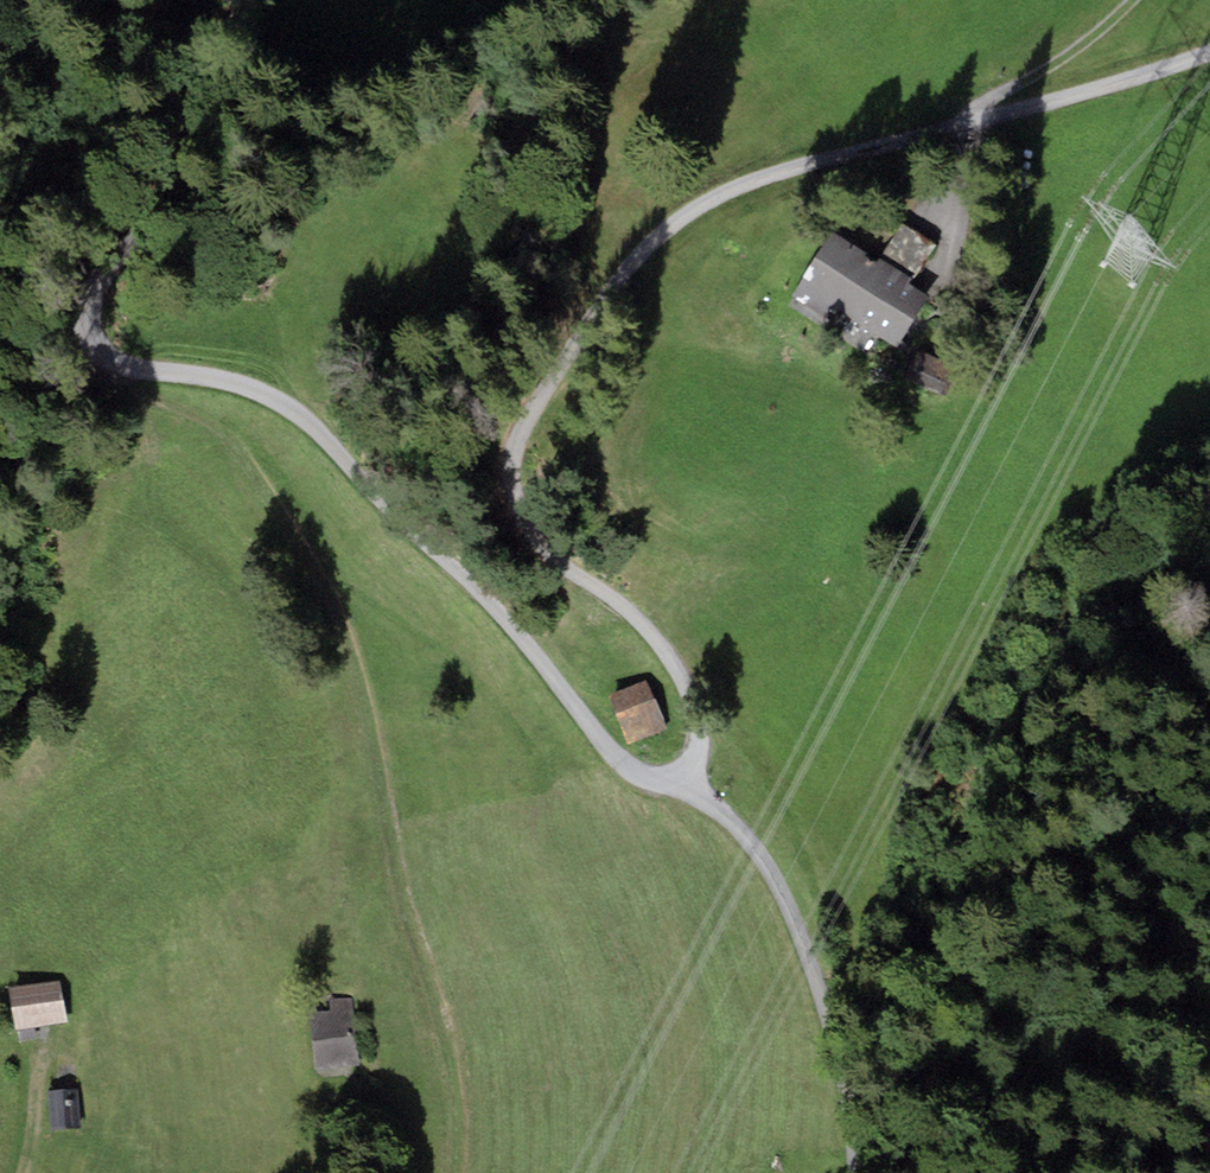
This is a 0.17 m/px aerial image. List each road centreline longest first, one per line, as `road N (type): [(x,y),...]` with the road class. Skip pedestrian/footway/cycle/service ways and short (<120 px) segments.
road 1 (unclassified): [(1209,50),(719,195),(661,231),(608,289),(527,443),(520,485),(529,527),(556,561),(623,607),(669,659),(691,699),(697,739),(687,785)]
road 2 (unclassified): [(687,785),(649,782),(615,758),(493,604),(348,459),(278,401),(232,383),(124,366),(101,351),(90,320),(98,274),(149,195),(209,0)]
road 3 (track): [(124,366),(133,384),(205,419),(234,445),(341,631),(409,930),(449,1049),(455,1172)]
road 4 (unclassified): [(862,1172),(861,1136),(809,927),(769,857),(687,785)]
road 5 (track): [(968,120),(989,97),(1067,55),(1132,0)]

